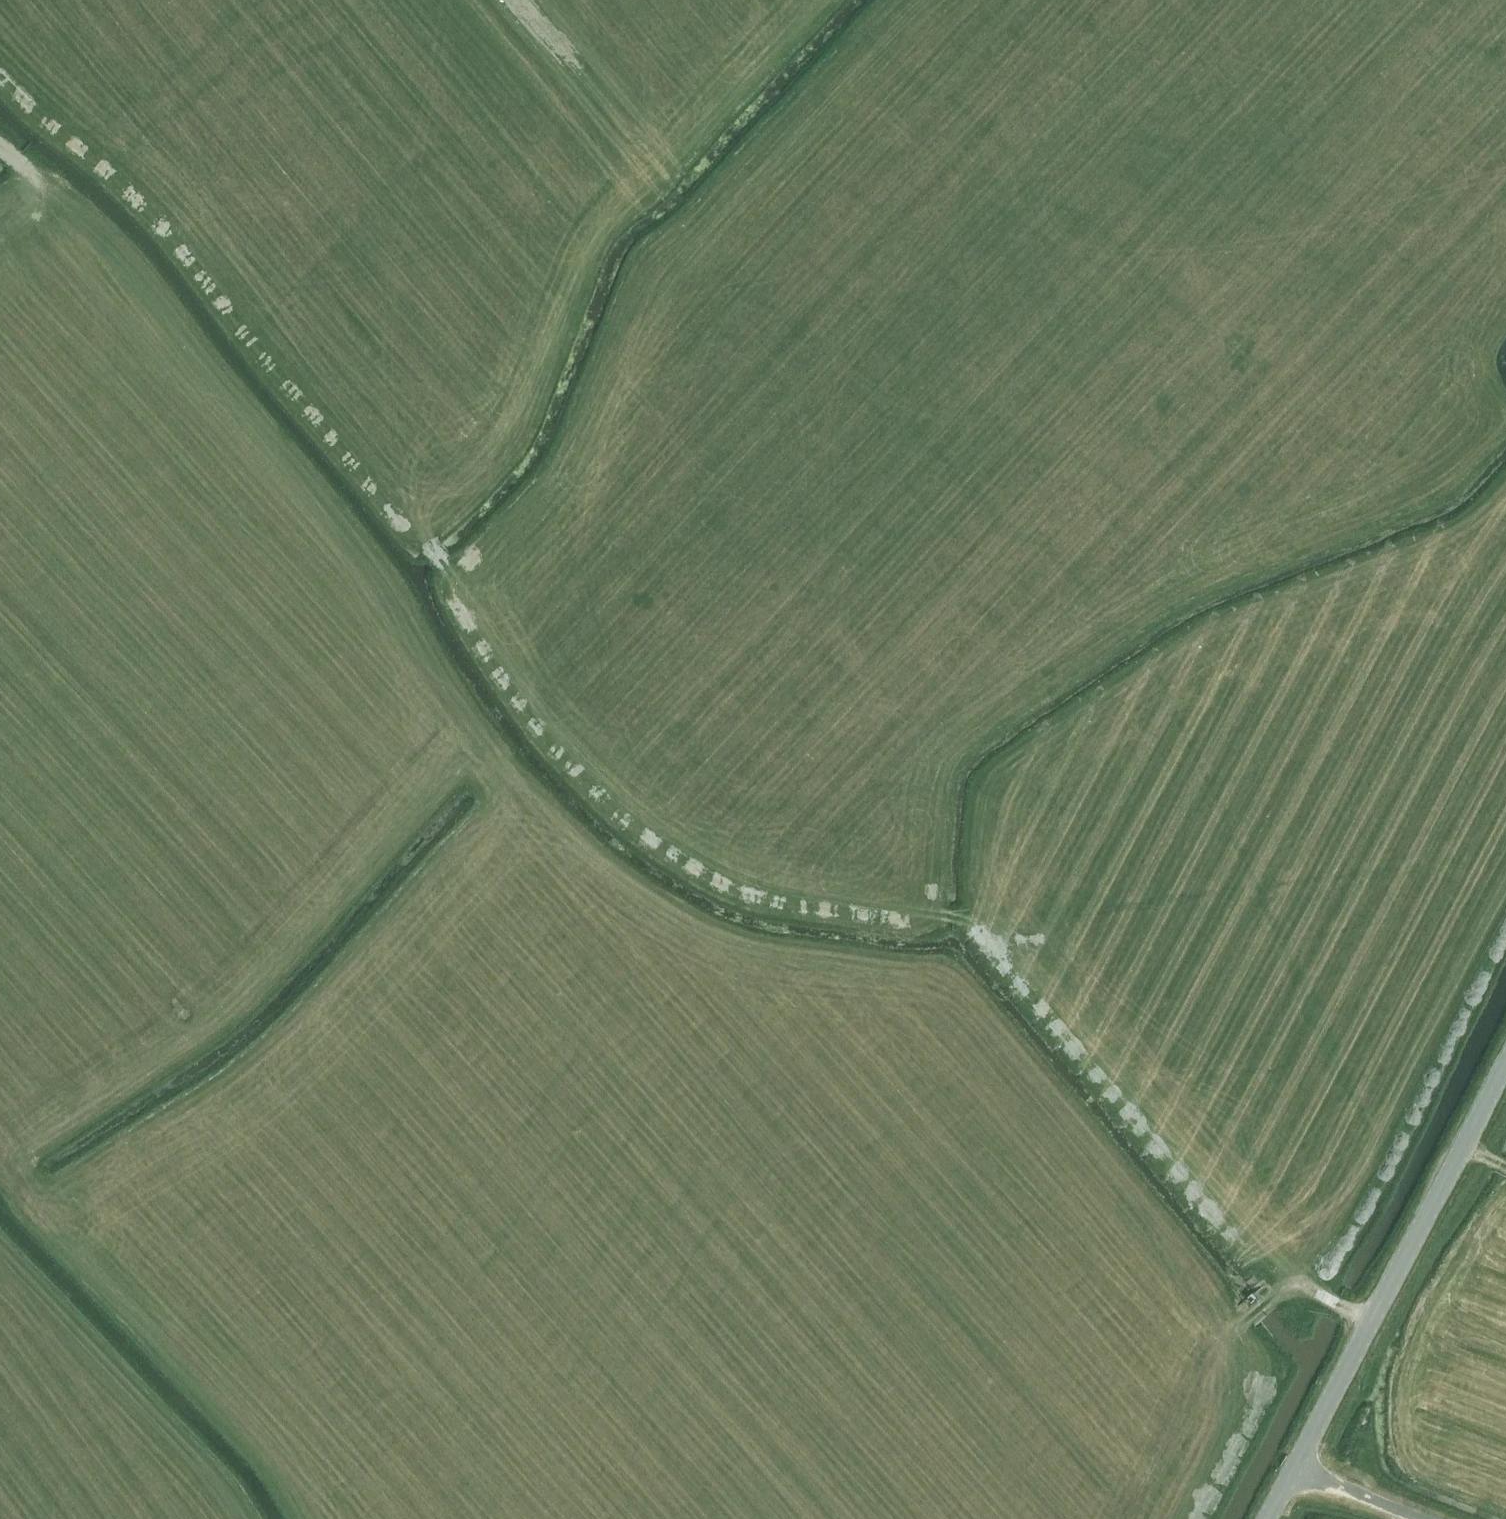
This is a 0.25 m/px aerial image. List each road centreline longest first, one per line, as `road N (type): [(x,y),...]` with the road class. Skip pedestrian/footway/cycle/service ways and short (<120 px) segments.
road 1 (tertiary): [(1268,1518),(1505,1067)]

